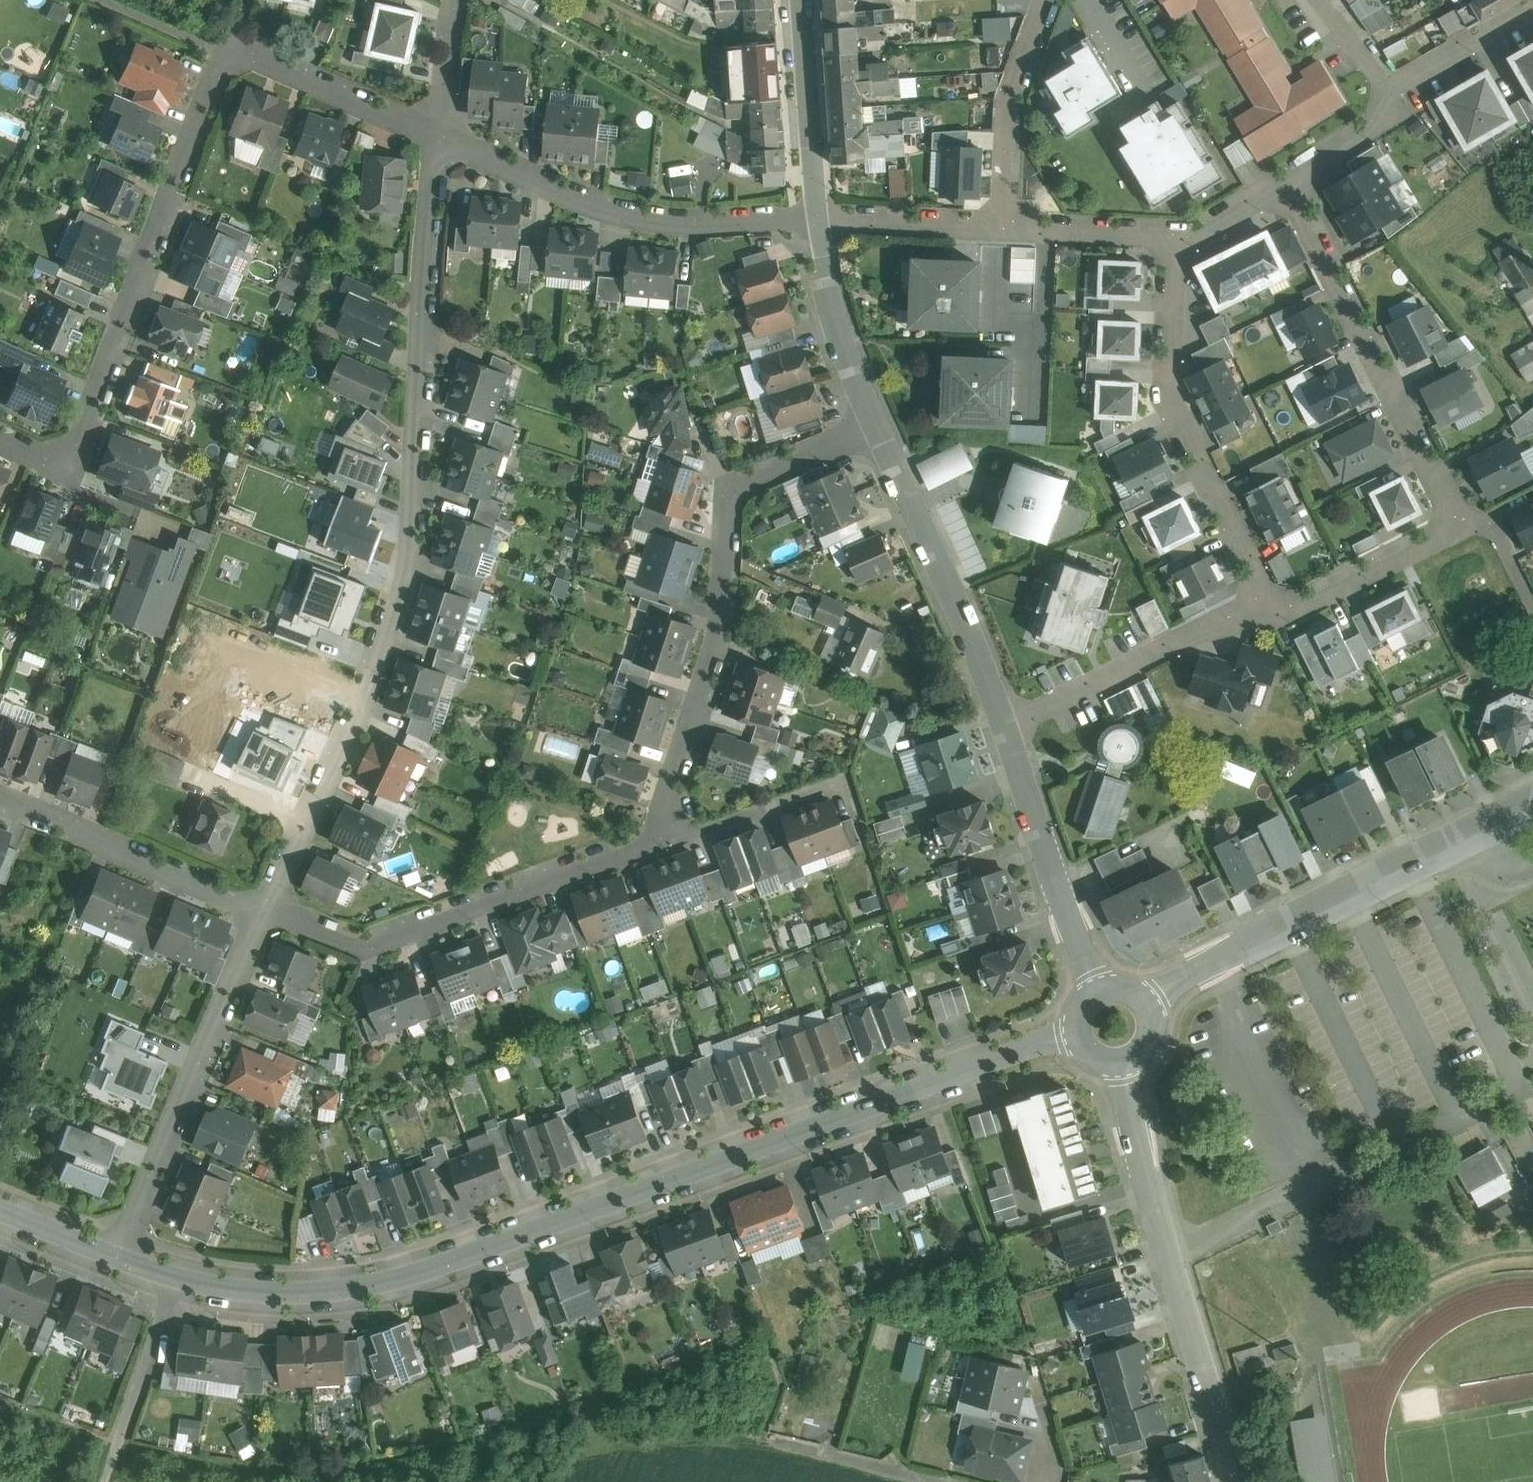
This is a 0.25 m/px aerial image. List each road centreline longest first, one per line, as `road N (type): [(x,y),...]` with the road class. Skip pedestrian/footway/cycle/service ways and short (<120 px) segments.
road 1 (residential): [(128,1261),(256,1291),(340,1292),(430,1272),(1081,1043)]
road 2 (residential): [(880,428),(732,487),(730,629),(671,839),(398,938),(359,944),(269,913)]
road 3 (residential): [(269,913),(365,721),(417,522),(436,140)]
road 4 (residential): [(1270,614),(1461,525),(1287,179)]
road 5 (residential): [(0,446),(68,485),(231,56)]
road 6 (residential): [(1149,1009),(1232,957),(1532,804)]
road 7 (residential): [(1123,1069),(1239,1481)]
road 8 (residential): [(1174,234),(1173,412),(1270,614)]
road 9 (residential): [(436,140),(603,208),(673,225),(819,215)]
road 10 (residential): [(128,1261),(269,913)]
road 11 (residential): [(1174,234),(819,215)]
road 12 (residential): [(880,428),(1012,730)]
road 13 (residential): [(269,913),(0,798)]
road 14 (residential): [(1270,614),(1205,628),(1012,730)]
road 15 (residential): [(1012,730),(1101,997)]
road 16 (residential): [(819,215),(838,310),(880,428)]
road 17 (residential): [(231,56),(436,140)]
road 18 (residential): [(799,0),(819,215)]
road 19 (track): [(104,1481),(168,1301)]
road 20 (residential): [(949,1481),(771,1440)]
road 21 (residential): [(1532,16),(1390,89)]
road 22 (residential): [(1390,89),(1380,122),(1287,179)]
road 23 (residential): [(453,0),(436,140)]
road 24 (residential): [(0,1211),(128,1261)]
road 25 (residential): [(1287,179),(1196,234),(1174,234)]

